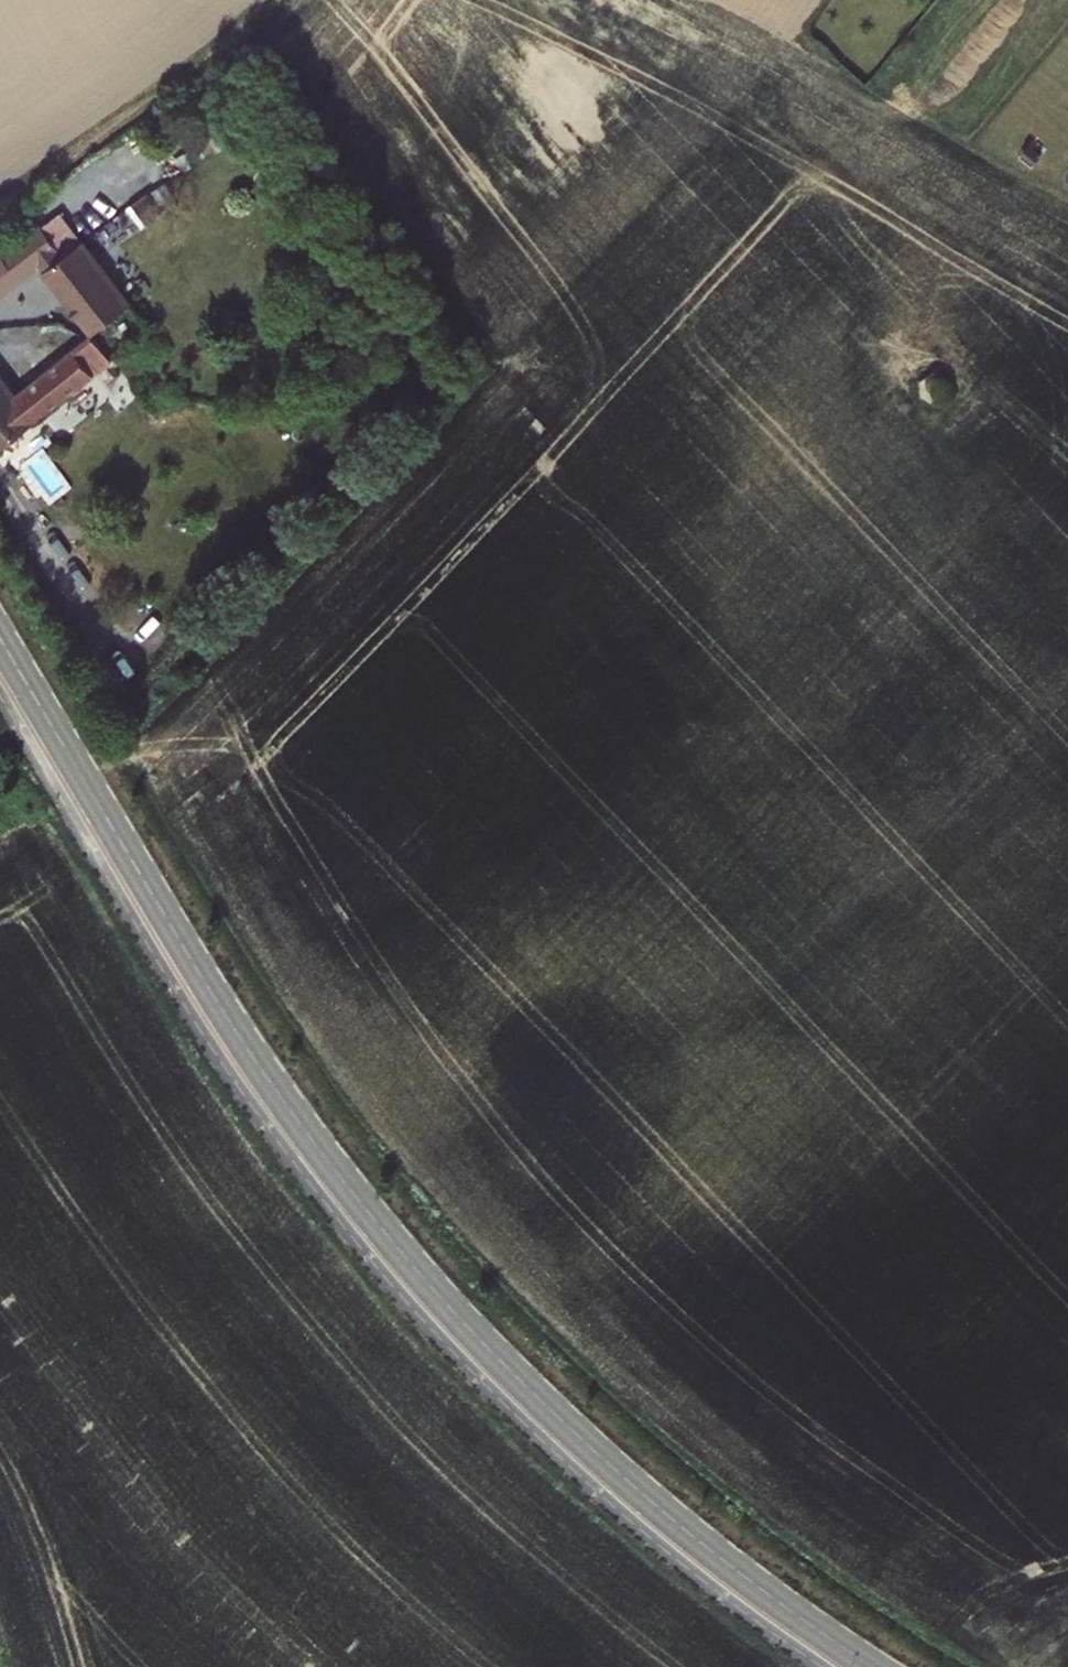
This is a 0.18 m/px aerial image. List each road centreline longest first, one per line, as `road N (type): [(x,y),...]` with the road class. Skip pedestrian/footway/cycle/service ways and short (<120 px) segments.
road 1 (unclassified): [(0,637),(256,1061),(434,1290),(677,1523),(872,1666)]
road 2 (track): [(0,213),(232,42),(268,0)]

